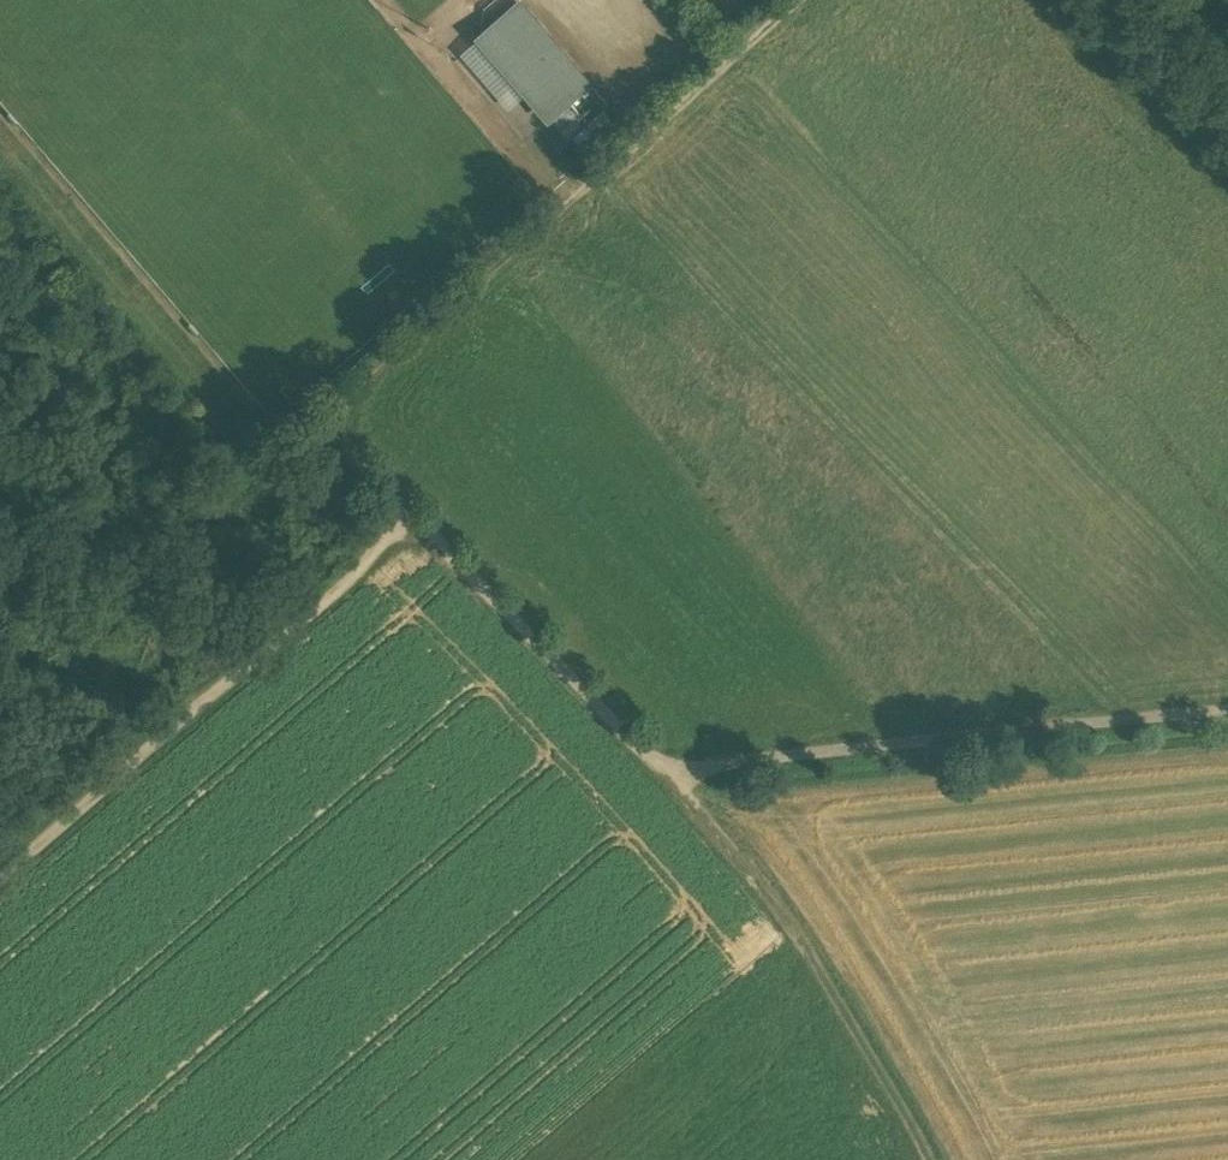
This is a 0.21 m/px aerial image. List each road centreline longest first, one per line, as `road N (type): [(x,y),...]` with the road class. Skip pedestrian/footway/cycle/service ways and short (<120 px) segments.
road 1 (track): [(1227,711),(671,775),(414,519),(0,880)]
road 2 (track): [(671,775),(820,957),(945,1159)]
road 3 (track): [(414,519),(327,419),(573,197)]
road 4 (track): [(573,197),(801,0)]
road 5 (track): [(1227,143),(1082,0)]

